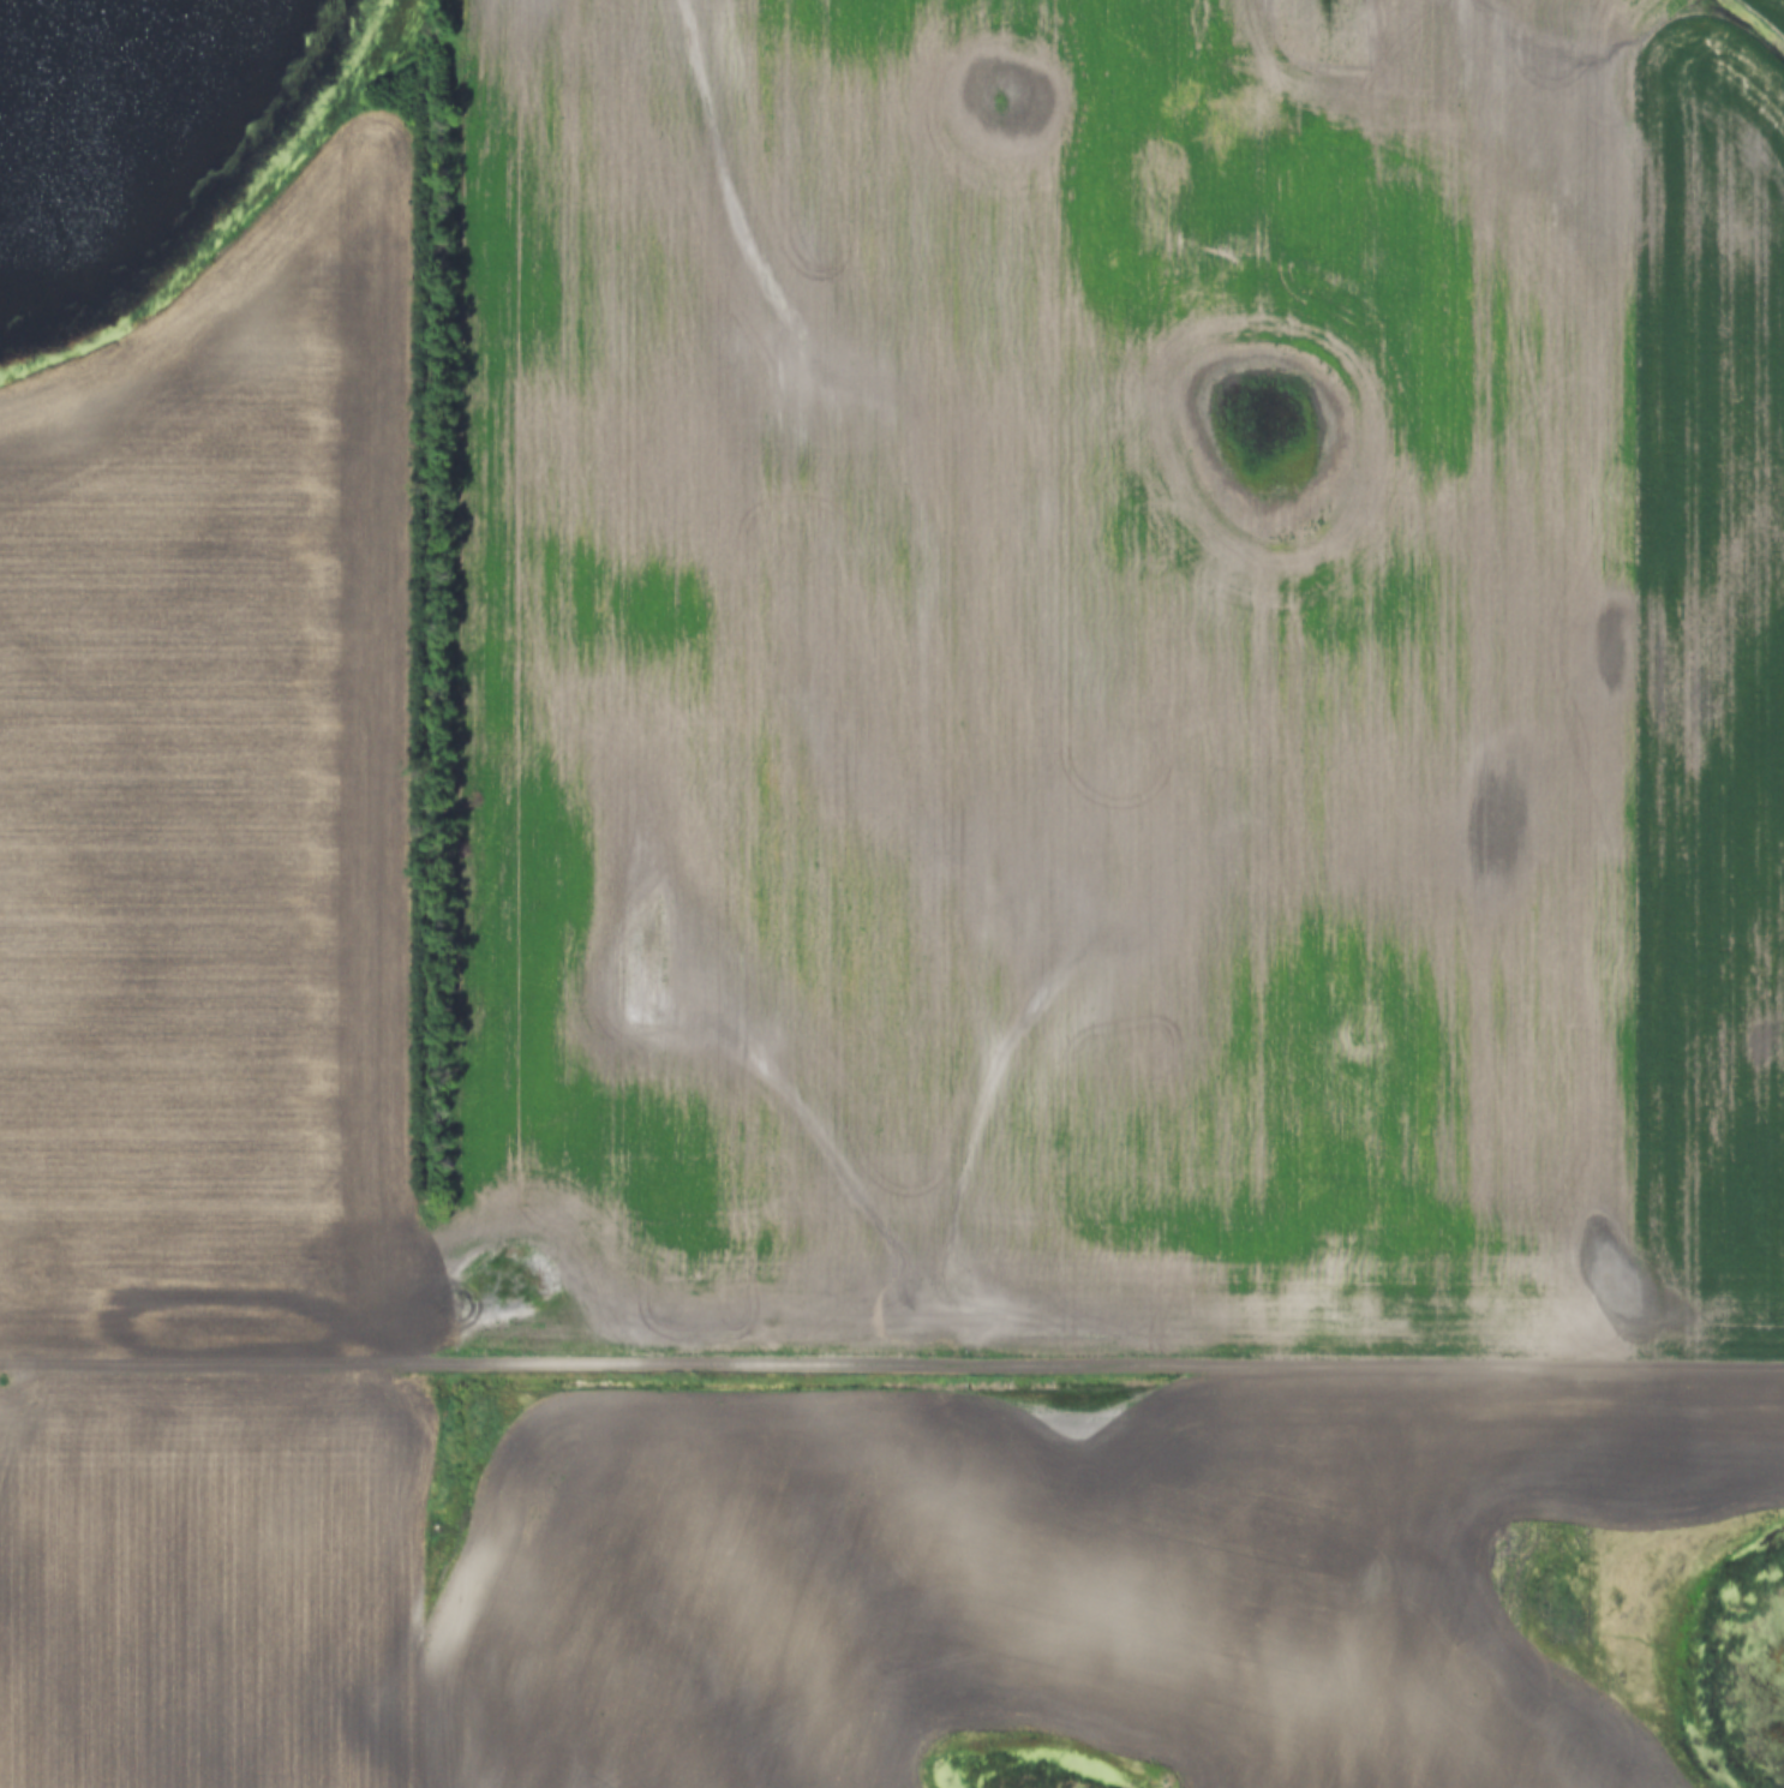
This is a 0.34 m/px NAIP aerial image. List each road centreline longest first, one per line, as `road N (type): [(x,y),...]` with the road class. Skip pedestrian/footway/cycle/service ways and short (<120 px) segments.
road 1 (track): [(0,1366),(1783,1369)]

